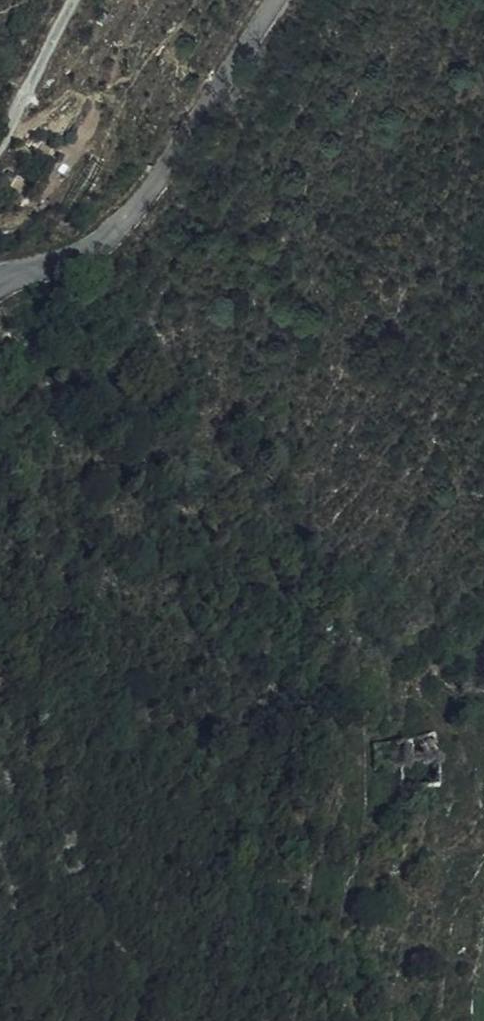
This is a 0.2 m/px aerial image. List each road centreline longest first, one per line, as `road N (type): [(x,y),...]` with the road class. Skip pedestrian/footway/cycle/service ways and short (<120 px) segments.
road 1 (tertiary): [(0,281),(105,239),(130,219),(275,0)]
road 2 (track): [(75,0),(0,148)]

